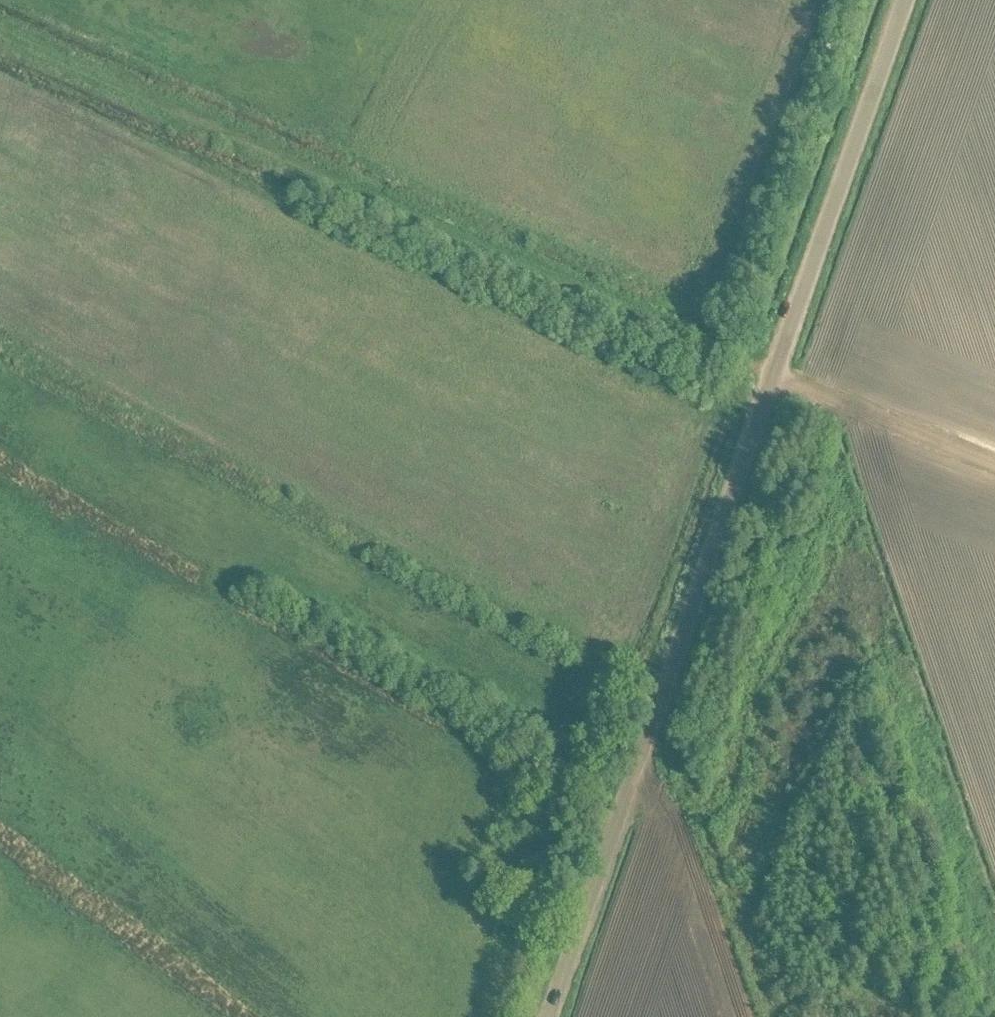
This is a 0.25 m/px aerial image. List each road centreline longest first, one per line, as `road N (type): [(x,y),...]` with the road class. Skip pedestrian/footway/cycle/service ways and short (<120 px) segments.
road 1 (track): [(0,35),(994,468)]
road 2 (unclassified): [(548,1016),(905,0)]

